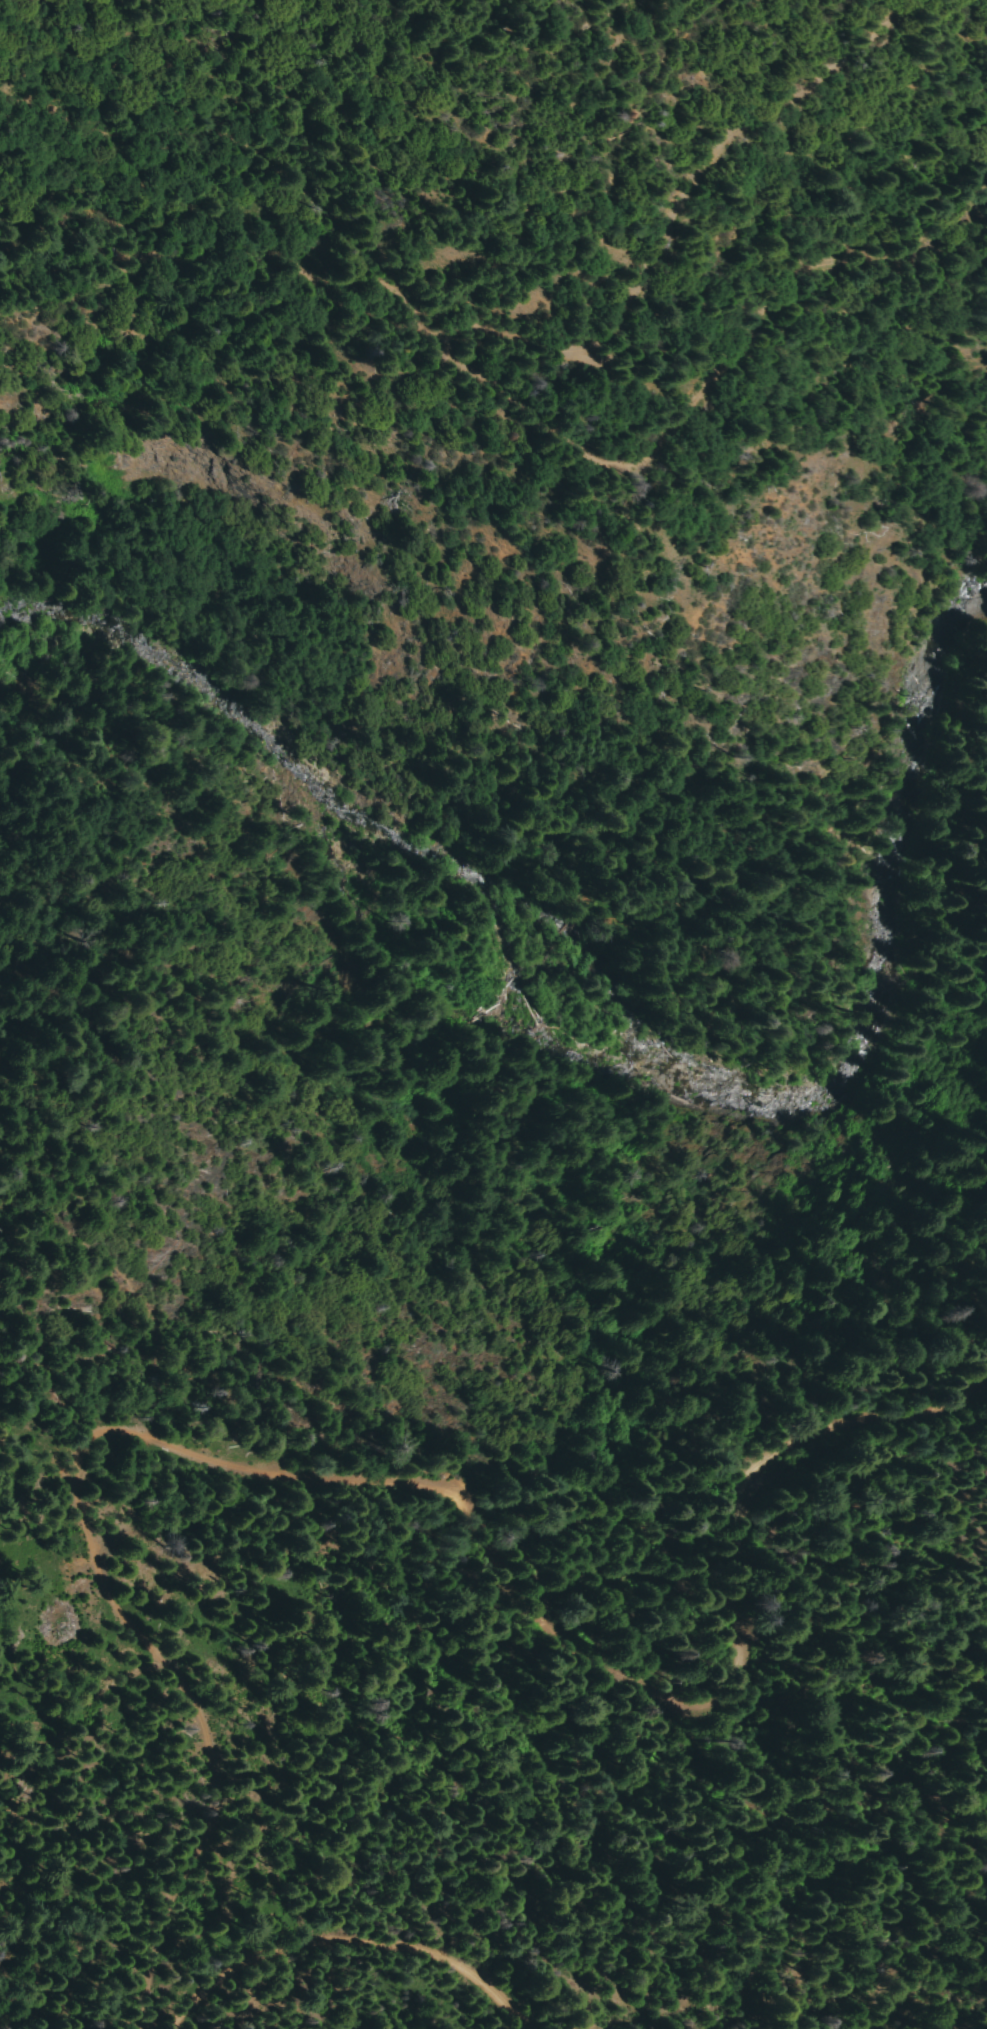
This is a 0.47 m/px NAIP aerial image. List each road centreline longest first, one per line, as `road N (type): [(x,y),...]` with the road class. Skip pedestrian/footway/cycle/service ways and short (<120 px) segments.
road 1 (track): [(175,2028),(241,1960),(320,1943),(451,1958),(555,2028)]

